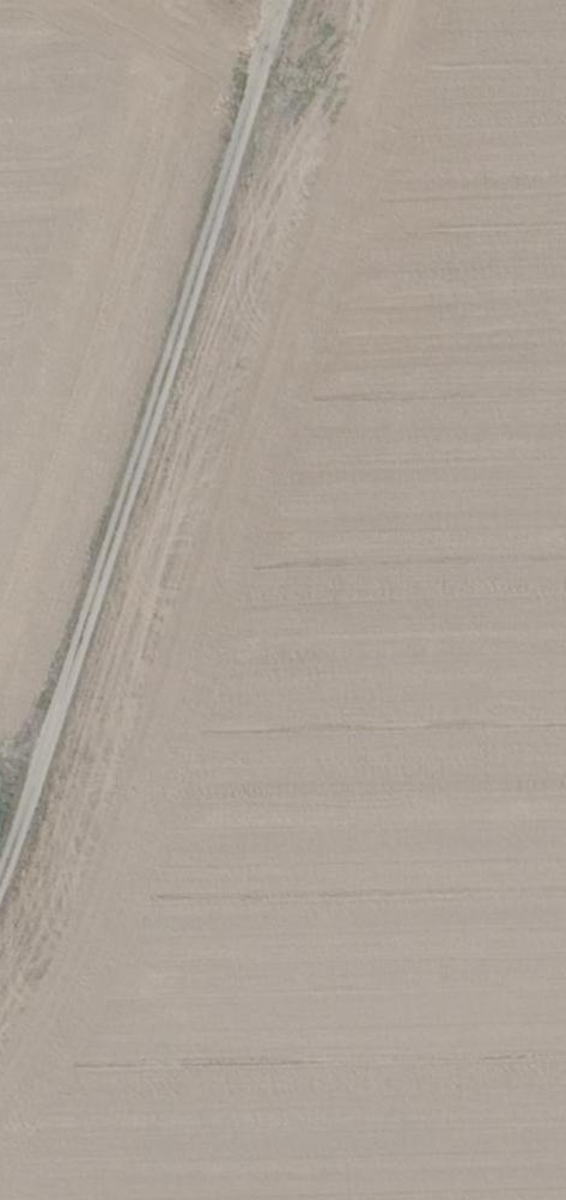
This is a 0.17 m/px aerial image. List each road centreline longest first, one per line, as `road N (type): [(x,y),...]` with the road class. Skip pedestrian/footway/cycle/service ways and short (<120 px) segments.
road 1 (track): [(0,896),(284,0)]

